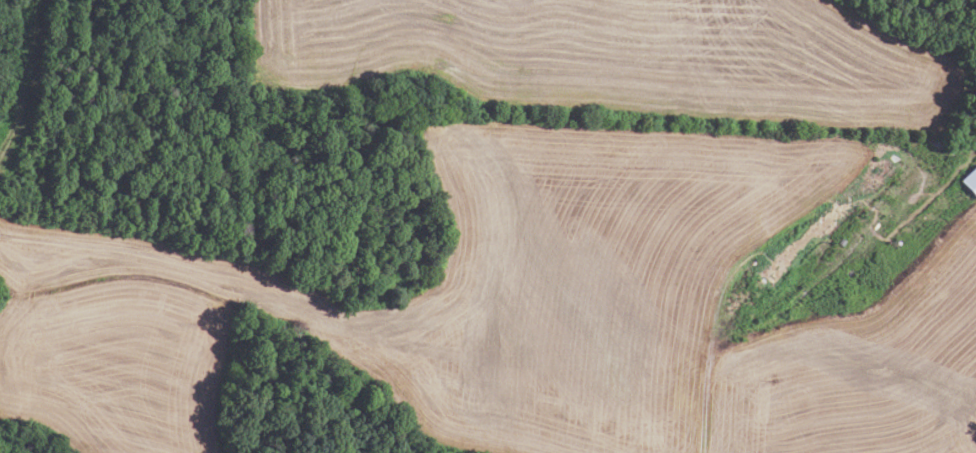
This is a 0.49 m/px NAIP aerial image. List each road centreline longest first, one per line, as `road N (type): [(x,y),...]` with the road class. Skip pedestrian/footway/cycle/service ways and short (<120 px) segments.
road 1 (residential): [(702,452),(715,334),(762,289)]

